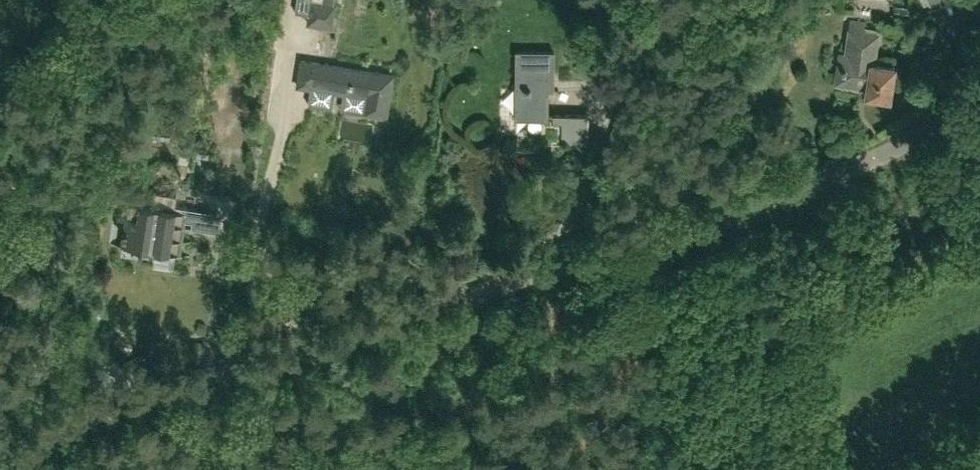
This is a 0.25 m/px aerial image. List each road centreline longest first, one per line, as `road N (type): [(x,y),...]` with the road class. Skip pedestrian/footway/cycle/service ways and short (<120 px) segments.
road 1 (unclassified): [(0,457),(126,409),(814,185),(979,105)]

